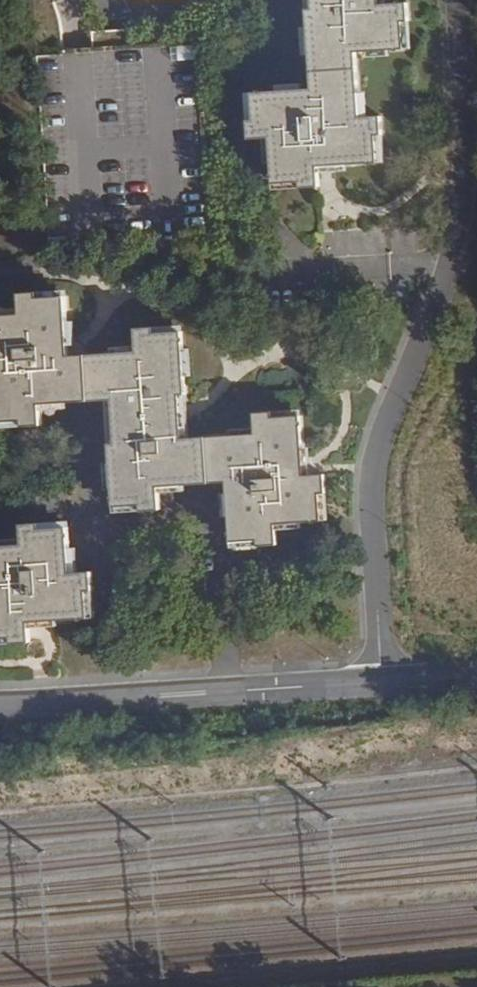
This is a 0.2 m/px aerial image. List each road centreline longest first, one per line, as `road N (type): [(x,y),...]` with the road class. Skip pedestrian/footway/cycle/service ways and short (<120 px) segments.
road 1 (residential): [(381,682),(372,487),(379,442),(450,261),(465,168),(456,0)]
road 2 (residential): [(0,705),(381,682)]

